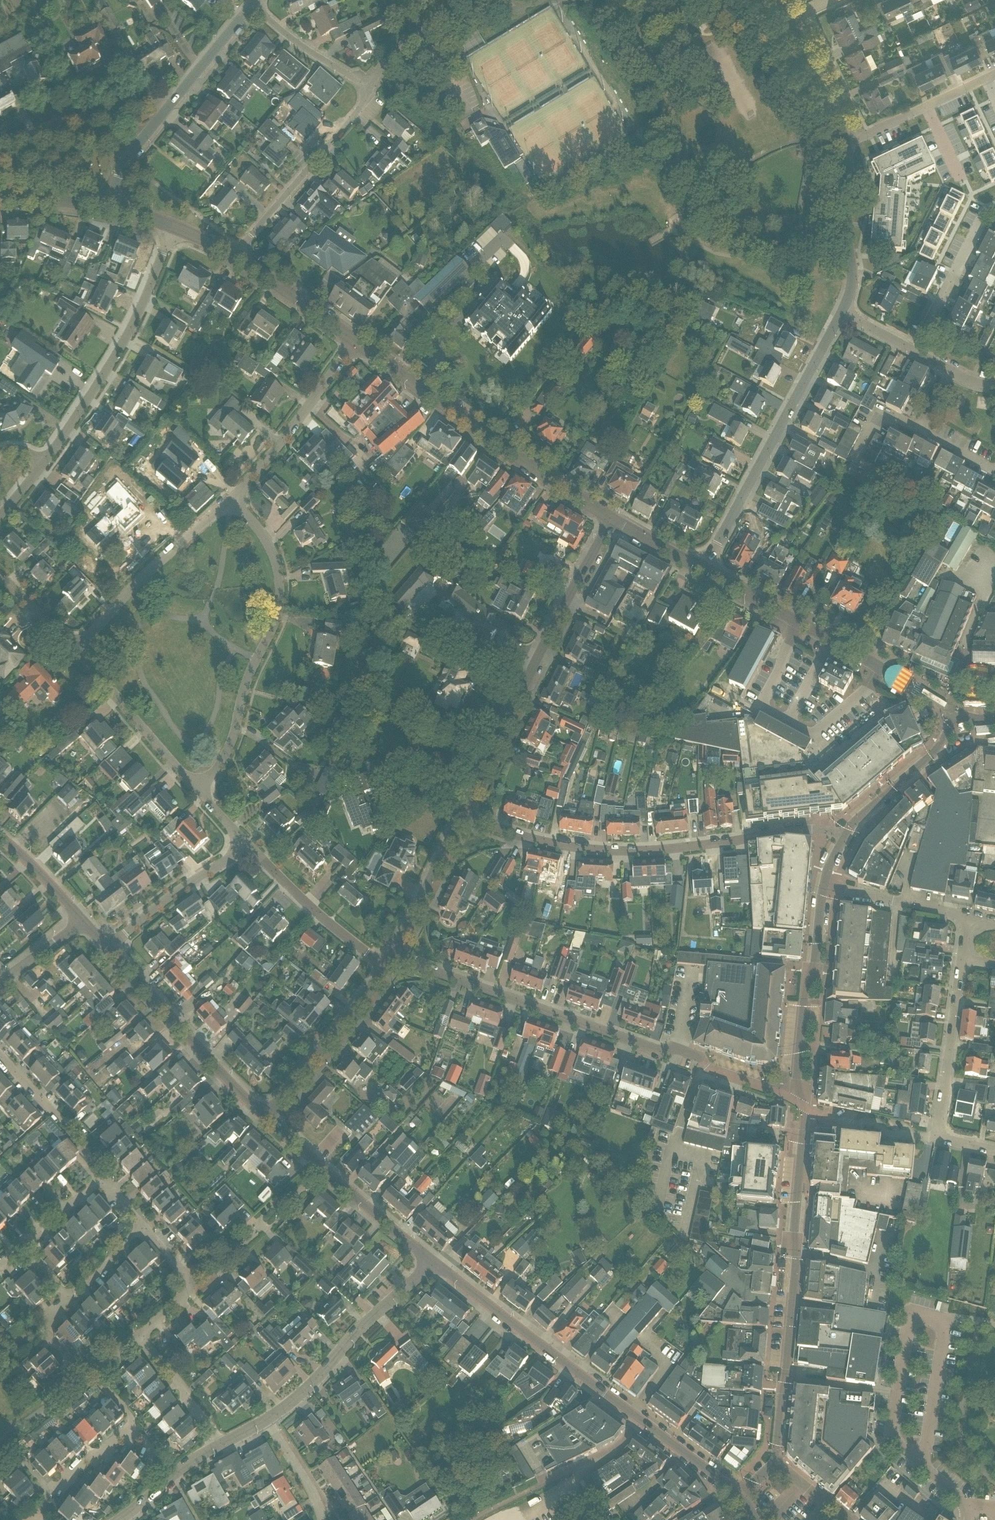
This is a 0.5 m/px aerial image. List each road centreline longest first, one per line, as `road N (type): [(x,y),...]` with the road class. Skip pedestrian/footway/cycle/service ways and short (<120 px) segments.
road 1 (unclassified): [(845,836),(811,829),(631,852),(563,846),(459,815)]
road 2 (residential): [(737,1496),(431,1261)]
road 3 (unclassified): [(234,256),(365,96),(358,81),(252,5)]
road 4 (residential): [(718,1072),(699,1055),(671,1045),(659,1051),(392,957)]
road 5 (unclassified): [(459,815),(613,520)]
road 6 (unclassified): [(230,501),(274,557),(279,605),(230,744),(197,789)]
road 7 (tertiary): [(613,520),(357,341)]
road 8 (unclassified): [(703,570),(842,313)]
road 9 (tertiary): [(957,713),(703,570)]
road 10 (unclassified): [(43,464),(114,359),(174,227)]
road 11 (residential): [(805,1107),(785,1378)]
road 12 (unclassified): [(263,1117),(107,948)]
road 13 (residential): [(823,884),(797,1079),(805,1107)]
road 14 (unclassified): [(271,1420),(431,1261)]
road 15 (unclassified): [(431,1261),(263,1117)]
road 16 (unclassified): [(75,651),(230,501)]
road 17 (unclassified): [(20,1457),(50,1490),(131,1428),(93,1374)]
road 18 (unclassified): [(230,501),(357,341)]
road 19 (unclassified): [(263,1117),(387,965)]
road 20 (unclassified): [(197,789),(75,651)]
road 21 (unclassified): [(935,1139),(961,960)]
road 22 (unclassified): [(252,851),(387,965)]
road 23 (unclassified): [(107,948),(208,873),(252,851)]
road 24 (unclassified): [(842,313),(852,274),(845,145)]
road 25 (residential): [(957,713),(934,752),(845,836)]
road 26 (residential): [(147,135),(252,5)]
road 27 (residential): [(915,352),(985,212),(994,207)]
road 28 (residential): [(101,1177),(81,1148),(82,1134),(0,1055)]
road 29 (residential): [(0,145),(61,116),(110,114),(147,135)]
road 30 (unclassified): [(392,957),(459,815)]
road 31 (residential): [(967,1519),(967,1507),(894,1438),(900,1395)]
road 32 (residential): [(845,145),(985,79)]
road 33 (tertiary): [(357,341),(234,256)]
road 34 (unclassified): [(823,884),(967,917)]
road 35 (unclassified): [(221,1446),(180,1380),(139,1336)]
road 36 (unclassified): [(845,145),(792,19)]
road 37 (unclassified): [(125,1519),(221,1446)]

